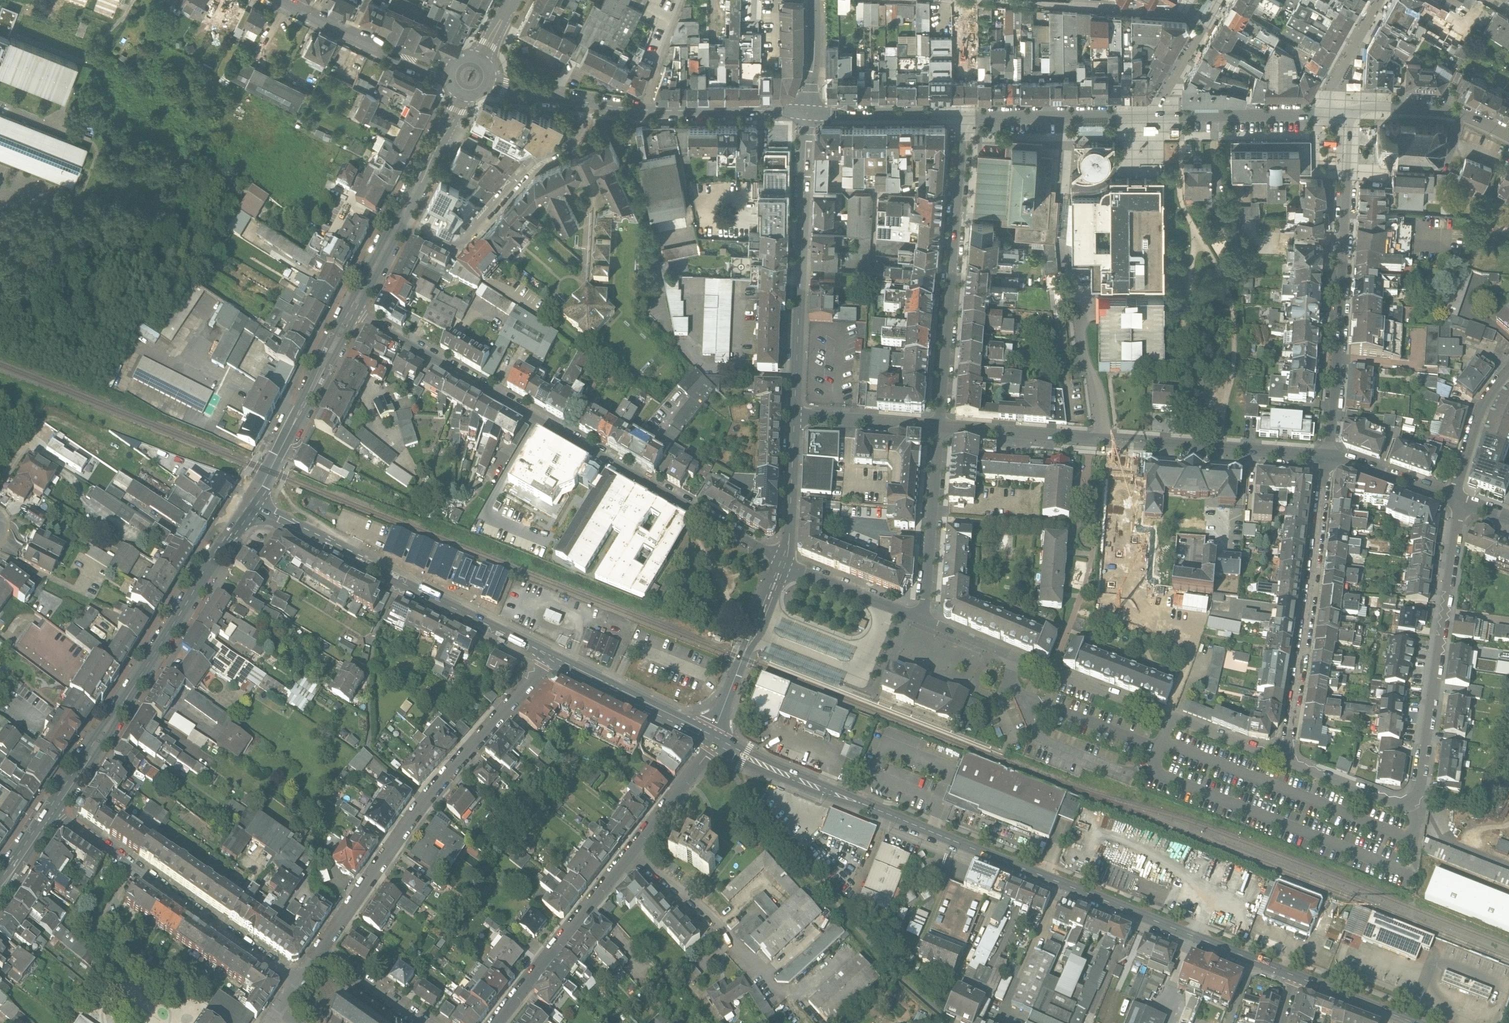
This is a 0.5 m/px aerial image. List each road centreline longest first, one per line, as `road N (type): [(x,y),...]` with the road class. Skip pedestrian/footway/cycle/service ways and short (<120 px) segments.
road 1 (secondary): [(714,739),(1294,975)]
road 2 (residential): [(784,562),(355,313)]
road 3 (residential): [(1283,758),(1396,802),(1414,800),(1460,500)]
road 4 (residential): [(937,427),(1328,458)]
road 5 (residential): [(963,117),(1353,114)]
road 6 (residential): [(921,620),(1283,758)]
road 7 (residential): [(553,658),(426,798),(321,948)]
road 8 (secondary): [(53,805),(251,501)]
road 9 (residential): [(714,739),(491,1022)]
road 10 (residential): [(1328,458),(1353,114)]
road 11 (secondary): [(251,501),(553,658)]
road 12 (residential): [(808,113),(795,417)]
road 13 (residential): [(1328,458),(1283,758)]
road 14 (residential): [(53,805),(300,980)]
road 15 (residential): [(960,152),(937,427)]
road 16 (residential): [(403,225),(462,248),(533,163),(586,133),(592,105)]
road 17 (secondary): [(251,501),(355,313)]
road 18 (residential): [(937,427),(921,620)]
road 19 (residential): [(784,562),(714,739)]
road 20 (residential): [(450,74),(281,0)]
road 21 (secondary): [(553,658),(714,739)]
road 22 (residential): [(808,113),(642,111)]
road 23 (residential): [(991,0),(1142,9)]
road 24 (residential): [(784,562),(921,620)]
road 25 (residential): [(795,417),(784,562)]
road 26 (residential): [(795,417),(937,427)]
road 27 (residential): [(808,113),(949,116)]
road 28 (residential): [(1508,369),(1476,427),(1454,498)]
road 29 (secondary): [(403,225),(463,98)]
road 30 (residential): [(1328,458),(1454,498)]
road 31 (secondary): [(1294,975),(1417,1022)]
road 32 (residential): [(429,1022),(321,948)]
road 33 (residential): [(1391,108),(1455,114),(1508,135)]

